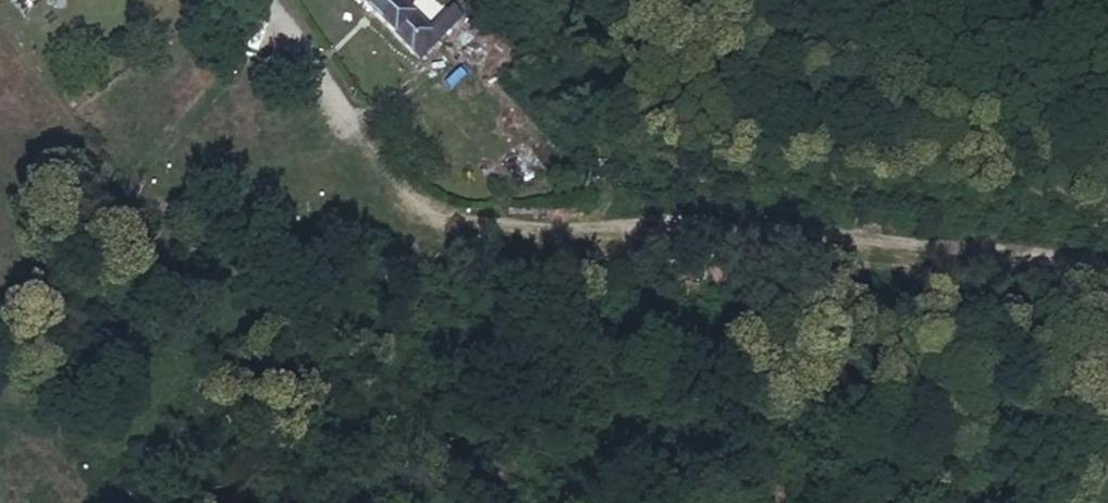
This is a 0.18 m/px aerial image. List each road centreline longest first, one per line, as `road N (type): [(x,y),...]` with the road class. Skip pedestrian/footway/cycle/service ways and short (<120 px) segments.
road 1 (track): [(1107,269),(690,226),(483,234),(362,150),(342,117)]
road 2 (residential): [(342,117),(258,0)]

